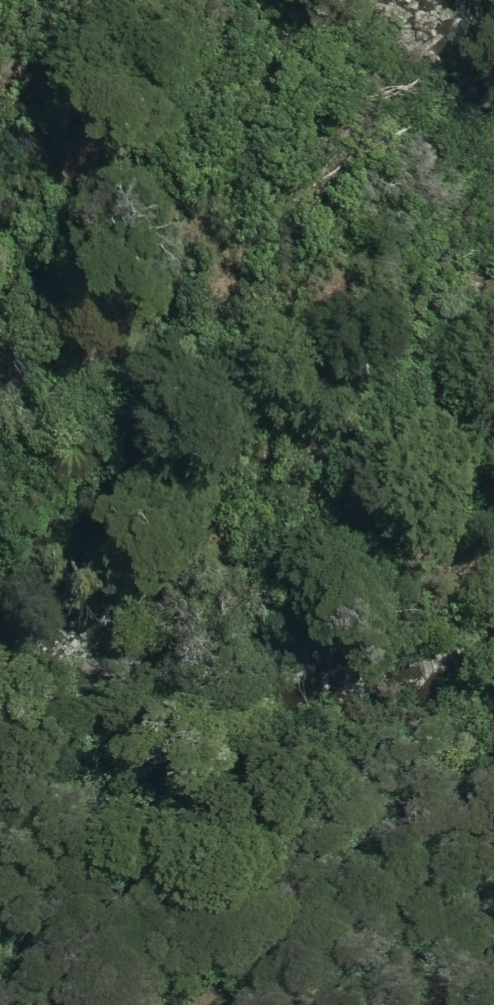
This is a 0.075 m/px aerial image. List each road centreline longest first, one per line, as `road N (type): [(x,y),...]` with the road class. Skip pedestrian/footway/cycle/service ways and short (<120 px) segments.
road 1 (track): [(0,95),(110,81),(134,191),(85,203),(232,272),(248,353),(244,425)]
road 2 (track): [(0,596),(244,425),(347,487),(493,549)]

